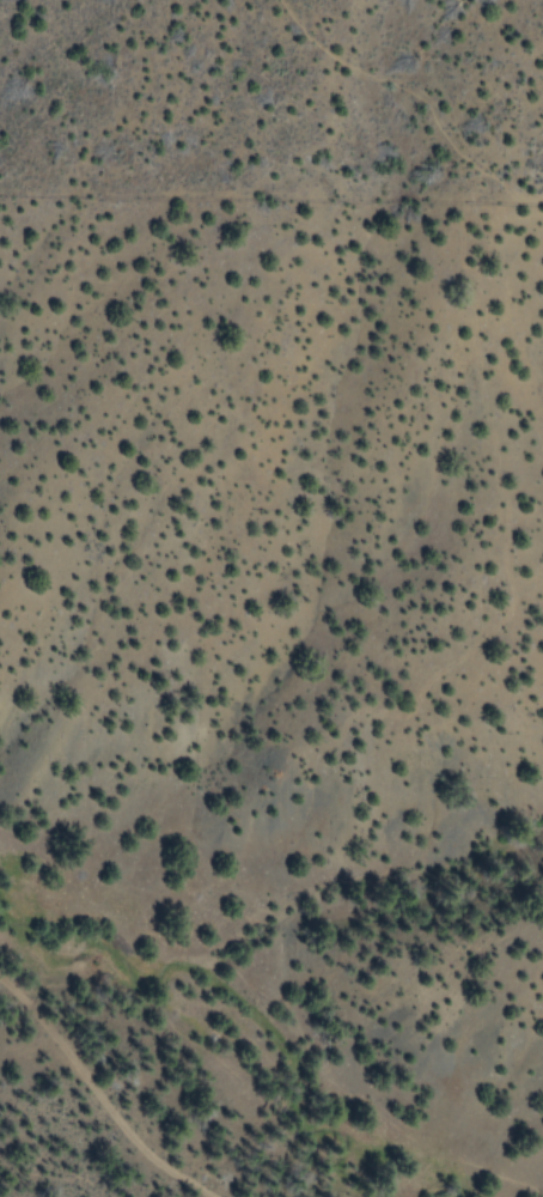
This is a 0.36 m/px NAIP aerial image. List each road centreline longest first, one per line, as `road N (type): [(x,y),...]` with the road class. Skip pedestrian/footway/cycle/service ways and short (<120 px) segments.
road 1 (track): [(0,967),(244,1196)]

